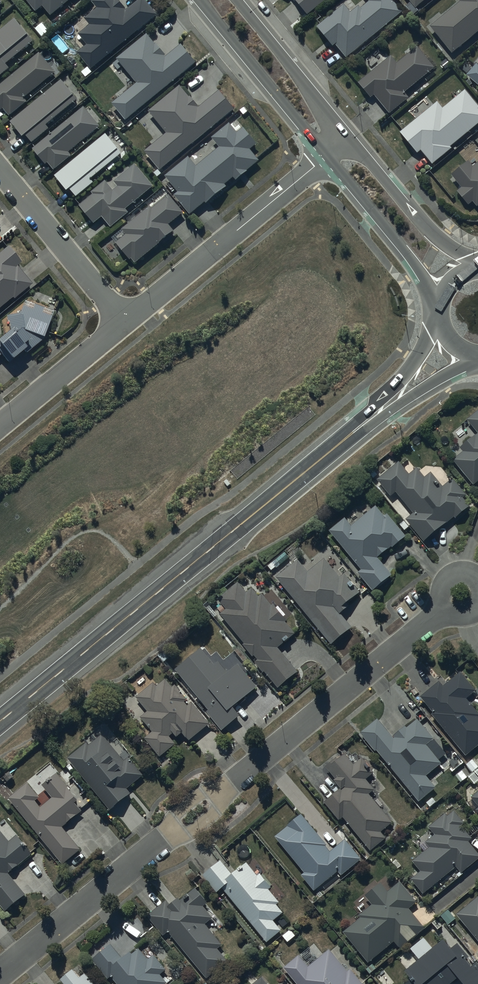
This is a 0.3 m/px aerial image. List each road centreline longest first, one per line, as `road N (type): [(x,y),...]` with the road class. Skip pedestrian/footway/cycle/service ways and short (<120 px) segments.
road 1 (residential): [(0,973),(462,594)]
road 2 (secondary): [(0,719),(352,434)]
road 3 (residential): [(327,157),(123,323)]
road 4 (residential): [(327,157),(199,0)]
road 5 (residential): [(123,323),(0,173)]
road 6 (residential): [(440,303),(327,157)]
road 7 (residential): [(349,138),(439,240),(477,266)]
road 8 (residential): [(236,0),(349,138)]
road 9 (residential): [(123,323),(0,427)]
road 10 (secondary): [(352,434),(418,359),(439,312)]
road 11 (secondary): [(477,355),(352,434)]

